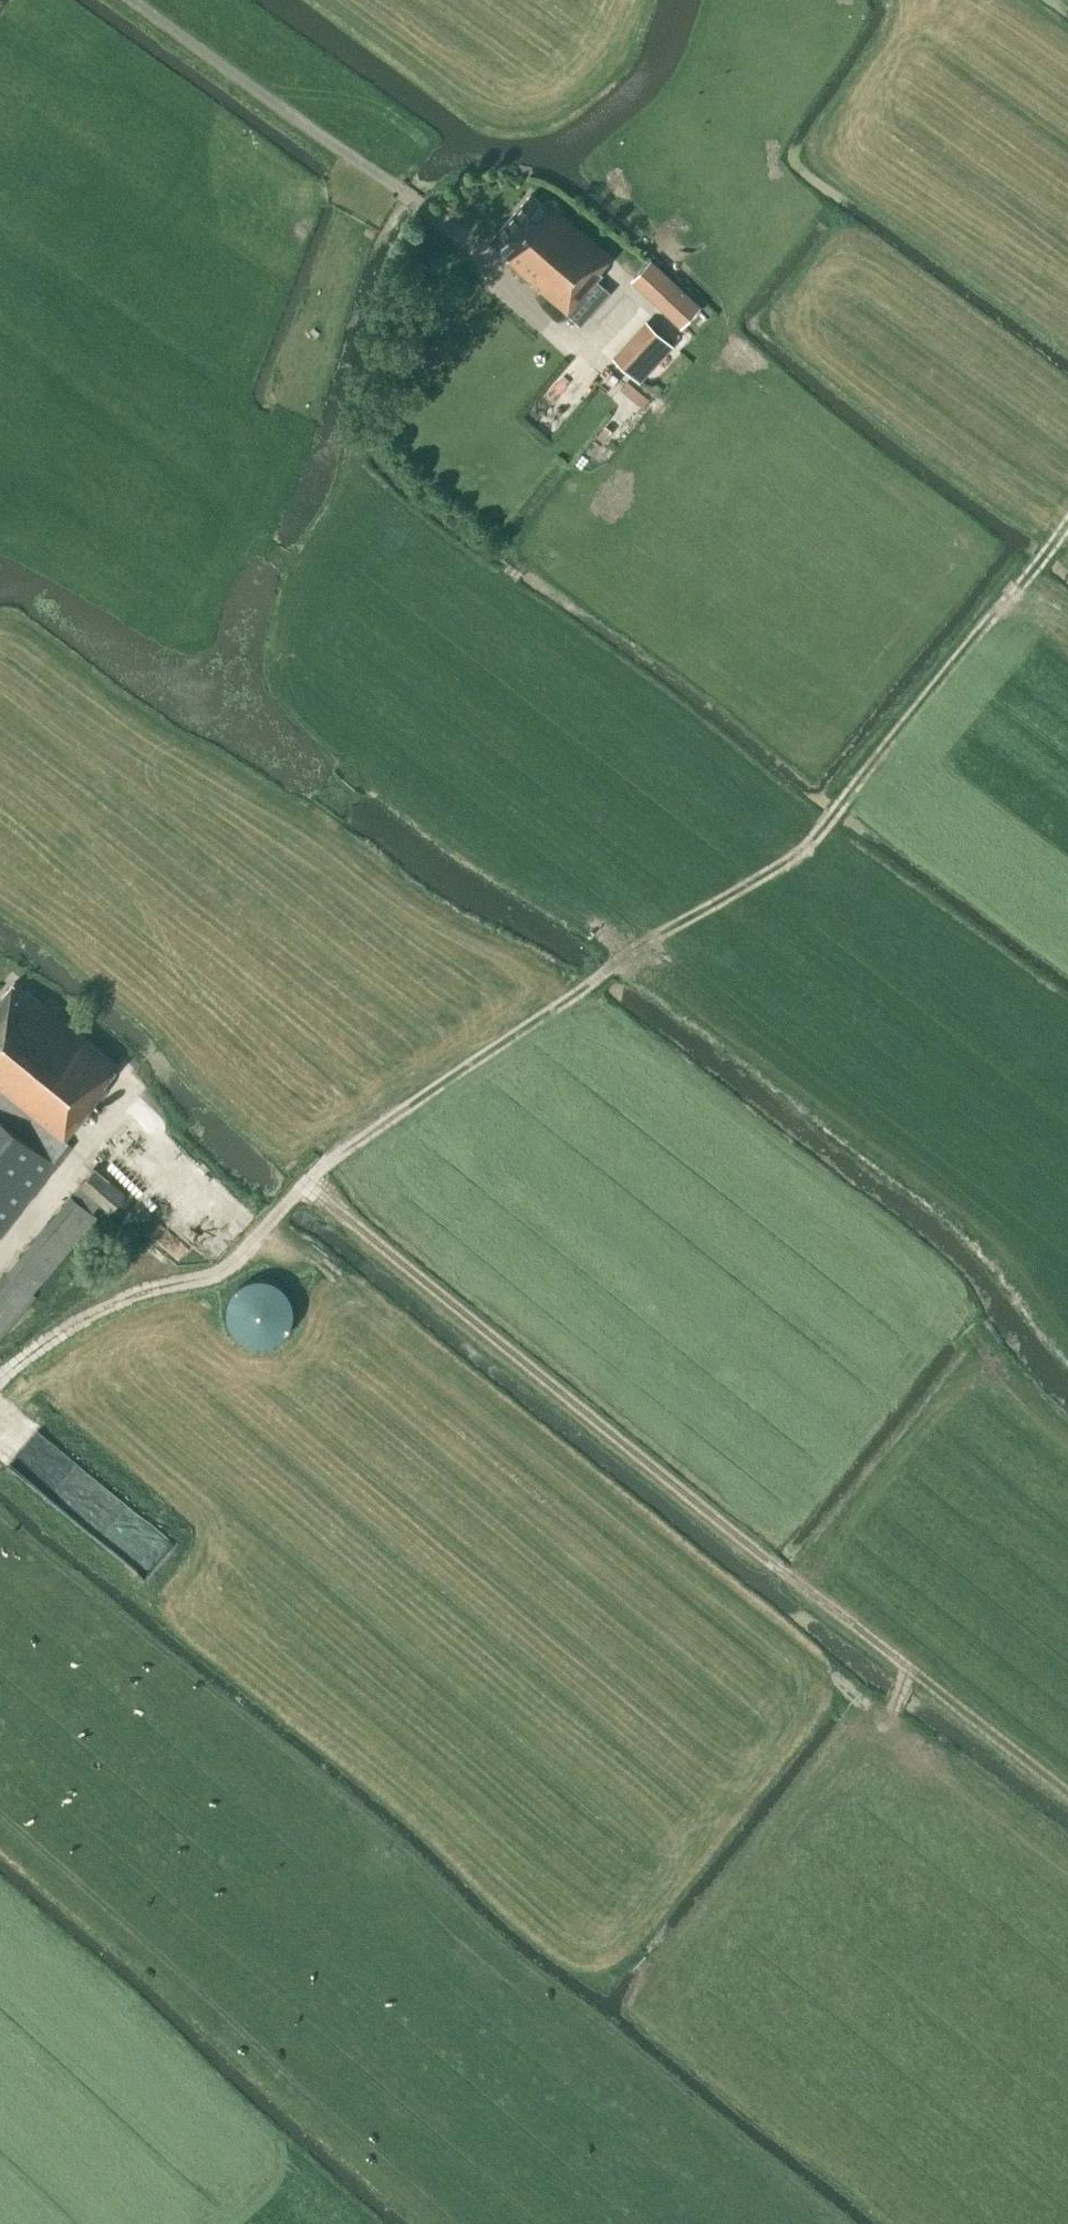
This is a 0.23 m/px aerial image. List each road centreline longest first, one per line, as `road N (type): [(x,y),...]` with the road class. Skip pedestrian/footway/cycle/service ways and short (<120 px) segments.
road 1 (track): [(0,1384),(136,1290),(225,1271),(340,1154),(575,1000),(630,952),(800,854),(1016,593),(1067,614)]
road 2 (track): [(304,1184),(1067,1793)]
road 3 (residential): [(463,240),(136,0)]
road 4 (track): [(906,1667),(876,1747),(876,1776),(900,1797),(1025,1841),(1067,1876)]

